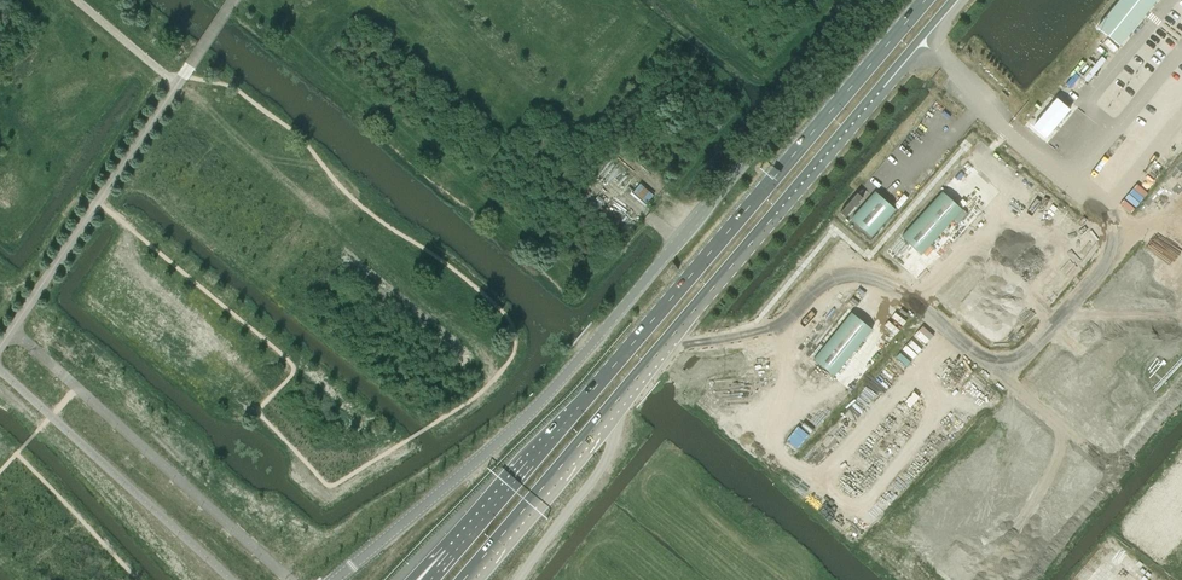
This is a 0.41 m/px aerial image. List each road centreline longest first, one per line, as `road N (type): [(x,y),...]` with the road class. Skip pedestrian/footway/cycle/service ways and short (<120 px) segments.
road 1 (primary): [(463,579),(956,0)]
road 2 (primary): [(923,0),(448,553)]
road 3 (unclassified): [(517,425),(879,0)]
road 4 (unclassified): [(517,425),(334,579)]

